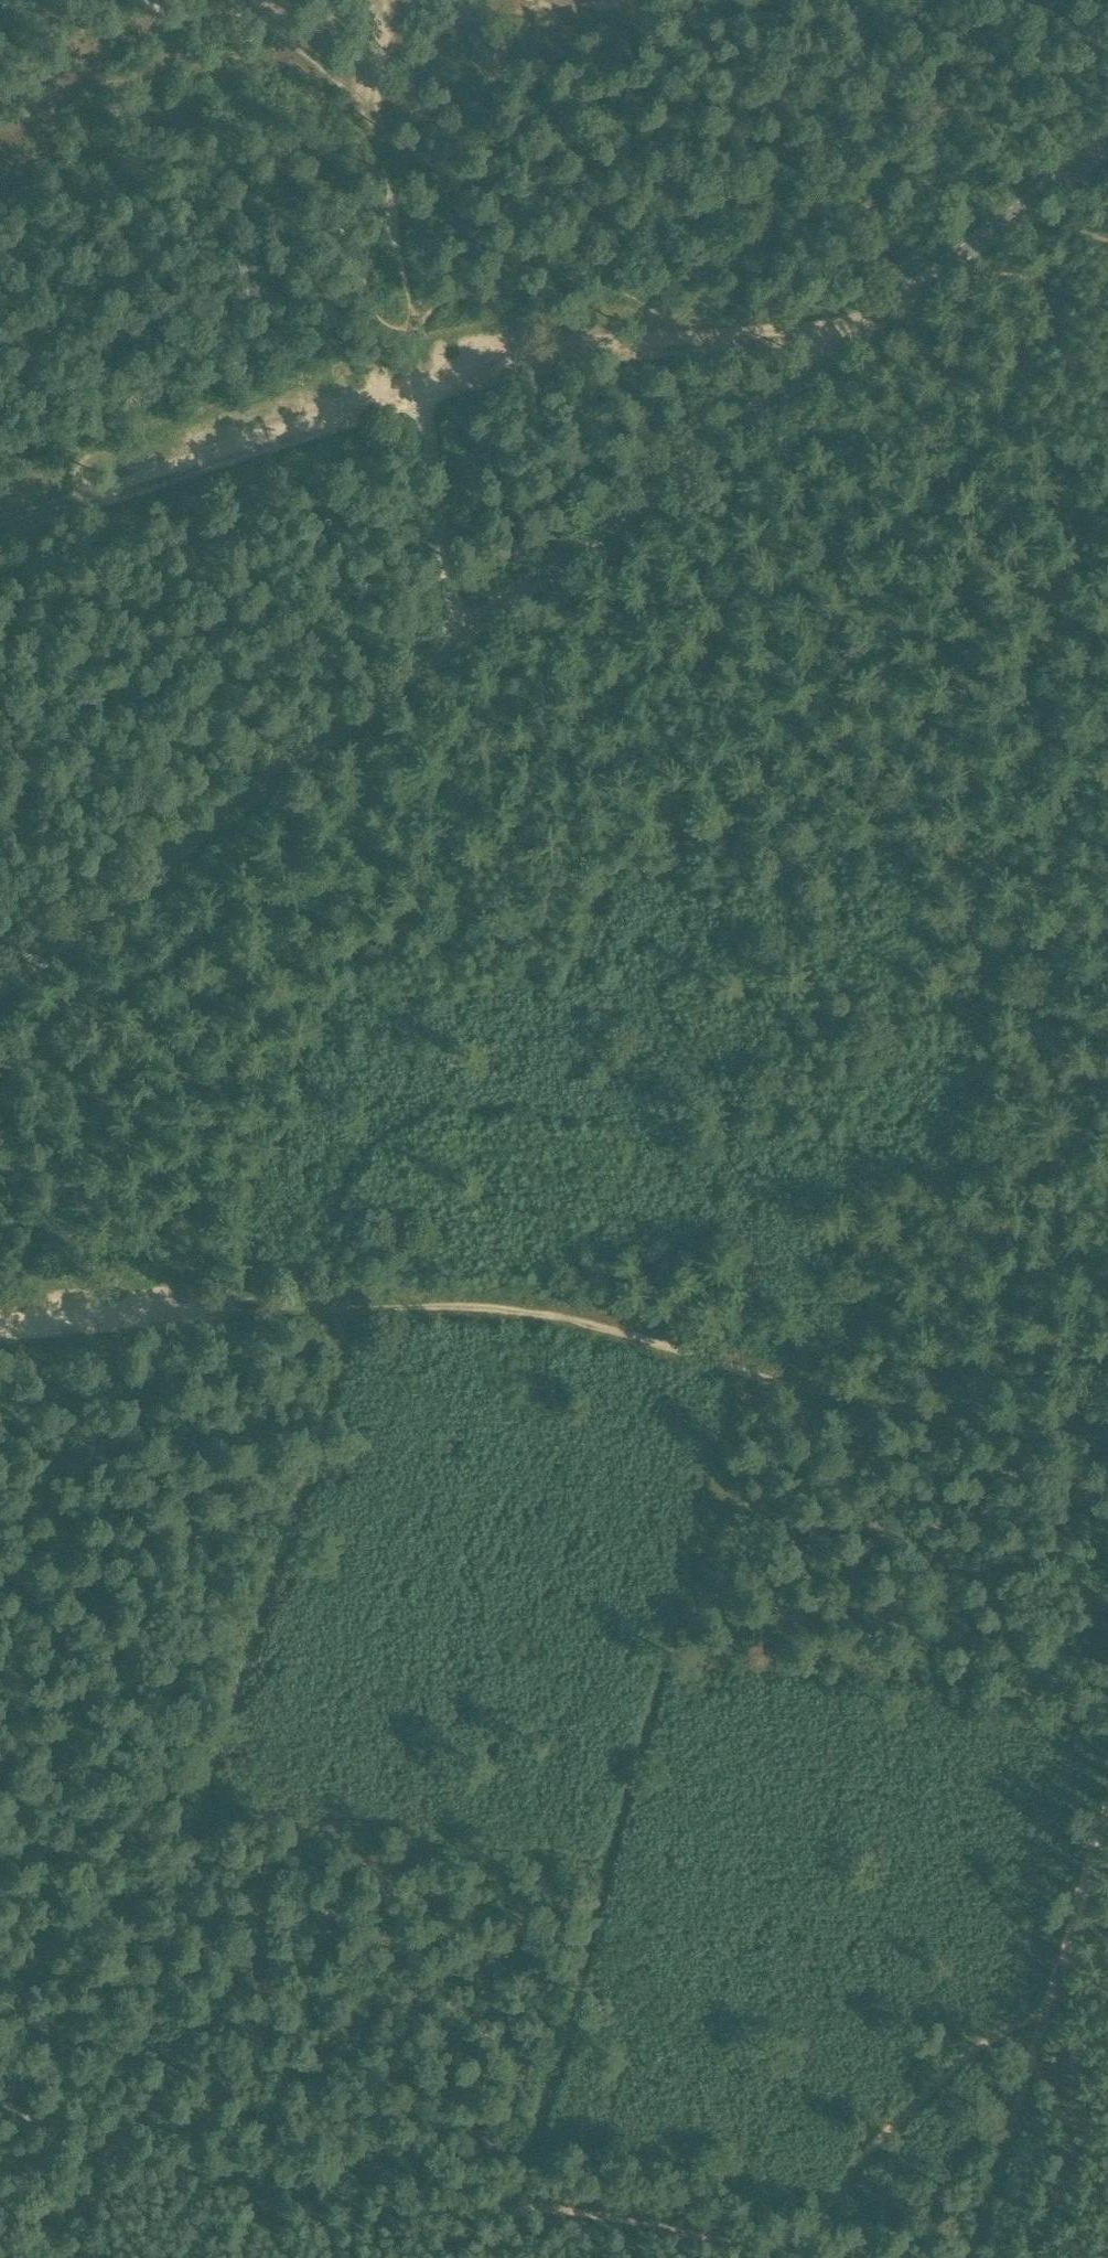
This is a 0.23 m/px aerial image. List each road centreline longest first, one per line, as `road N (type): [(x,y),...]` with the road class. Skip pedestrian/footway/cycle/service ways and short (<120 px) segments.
road 1 (unclassified): [(0,986),(1107,141)]
road 2 (track): [(266,1307),(482,1306),(562,1315),(845,1399),(1107,1439)]
road 3 (track): [(666,334),(741,256),(795,228),(874,213),(979,170)]
road 4 (track): [(979,170),(1019,29),(1036,0)]
road 5 (track): [(979,170),(1026,203),(1107,235)]

